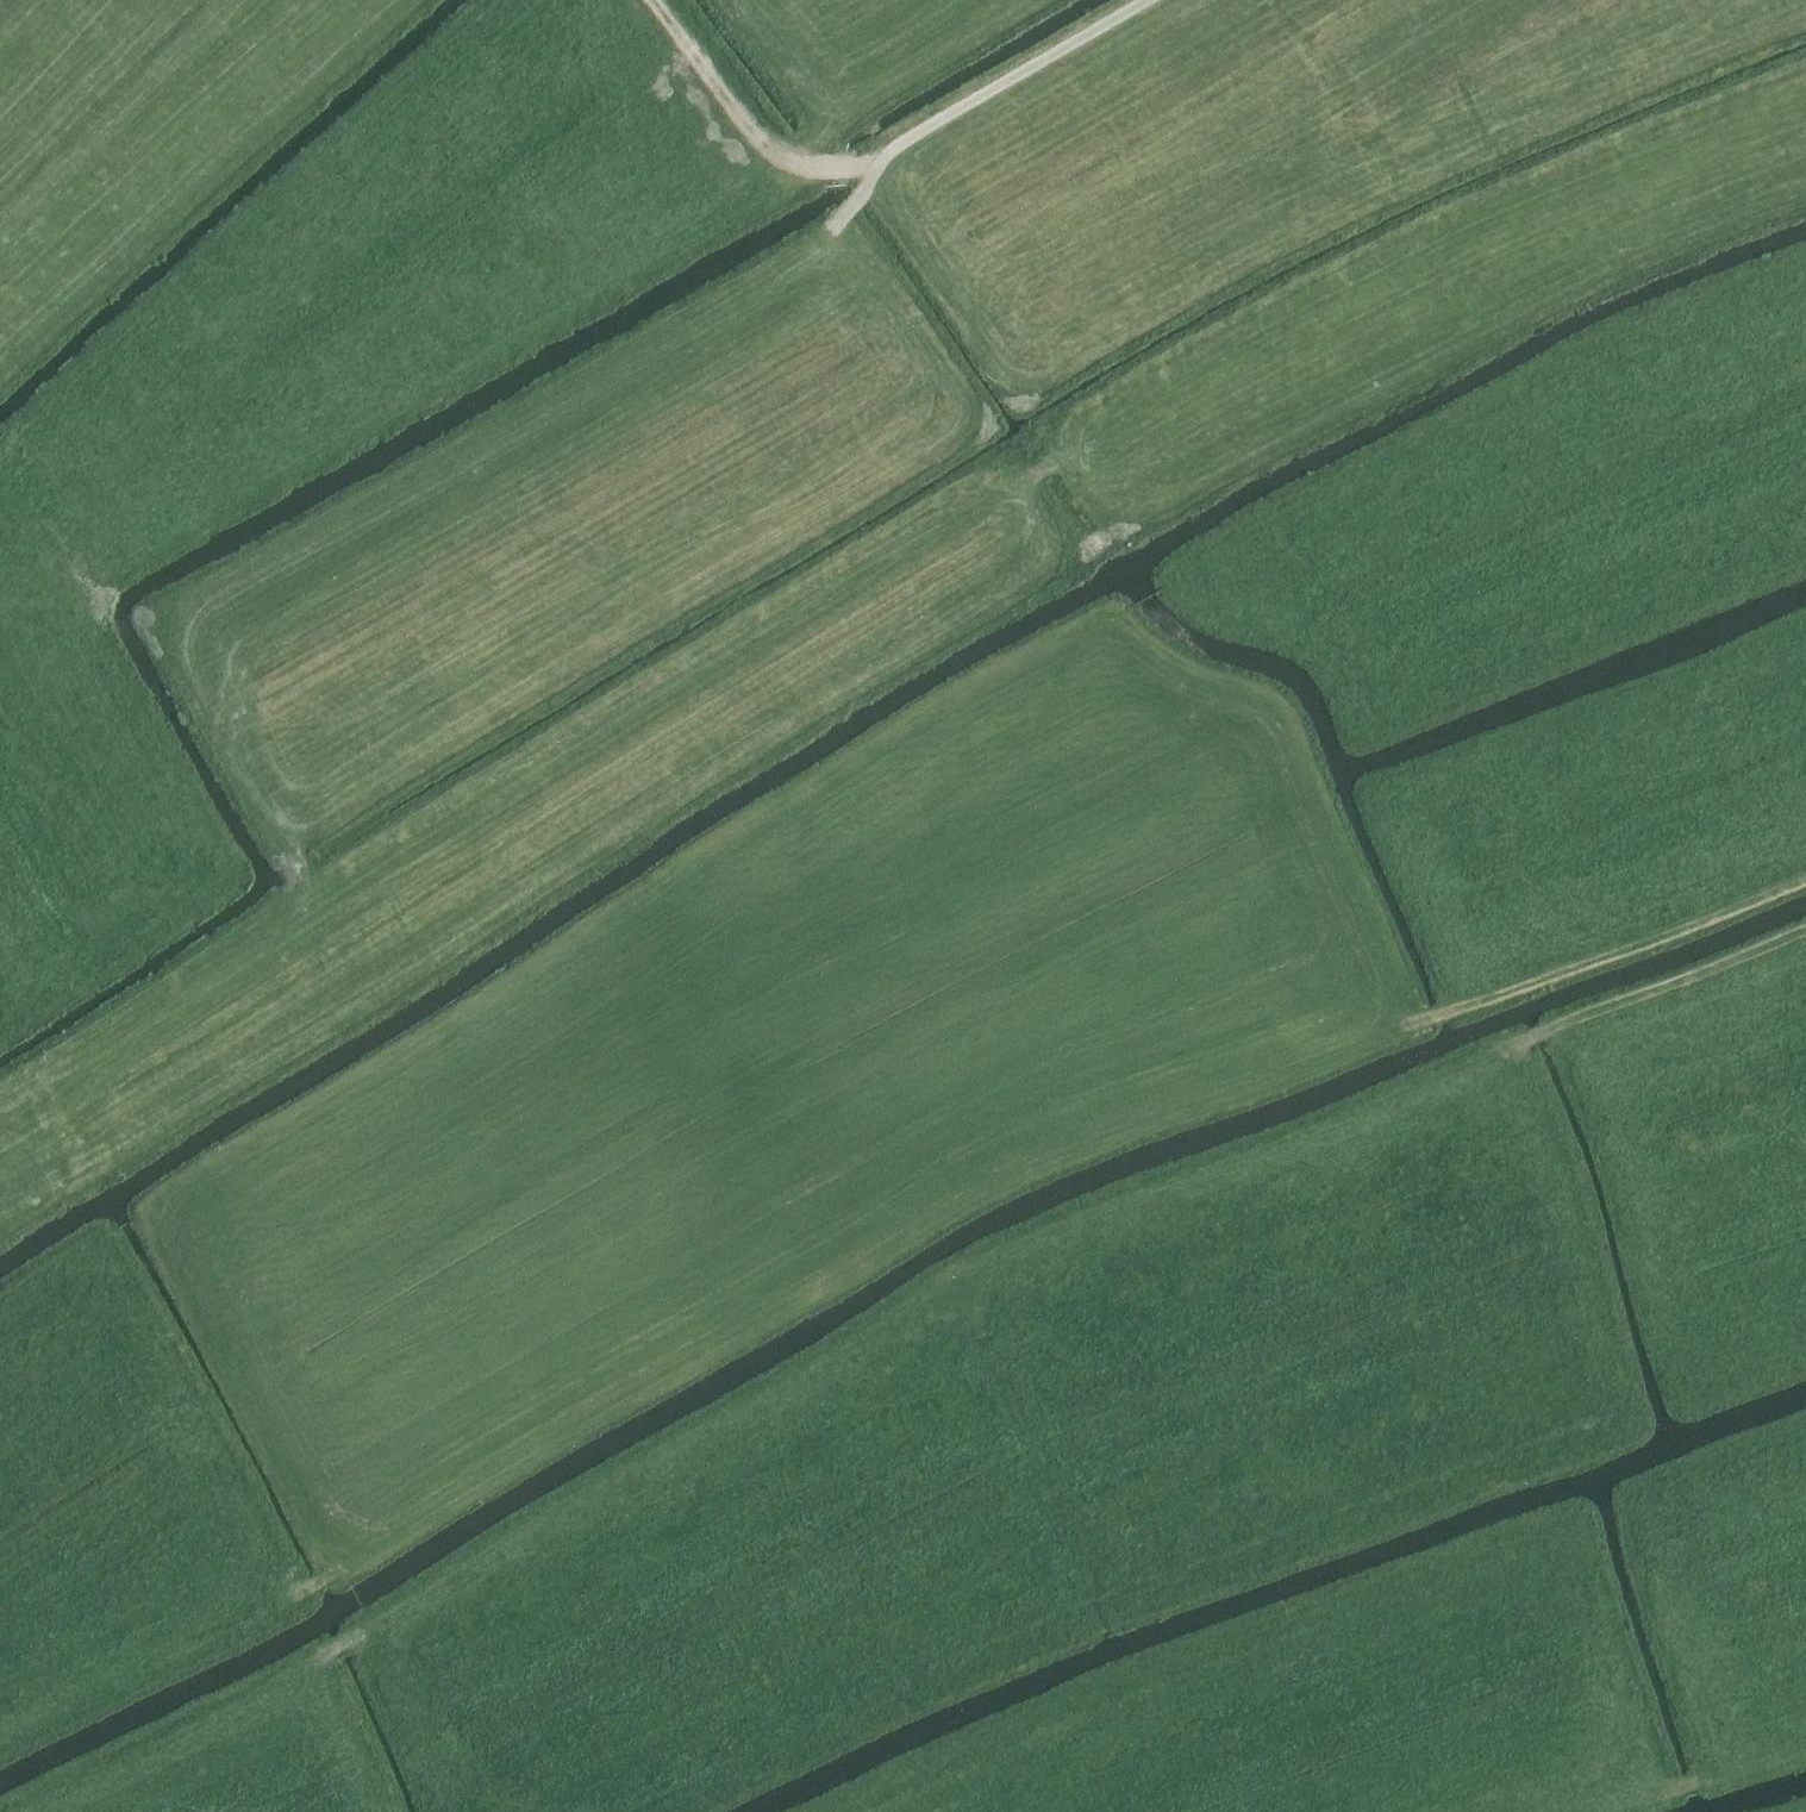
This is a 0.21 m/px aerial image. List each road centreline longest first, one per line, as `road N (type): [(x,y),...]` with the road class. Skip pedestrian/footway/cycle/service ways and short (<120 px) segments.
road 1 (track): [(1805,884),(1534,984),(1358,1038)]
road 2 (track): [(833,230),(904,141),(1151,0)]
road 3 (track): [(655,0),(753,130),(777,150),(823,169),(880,164)]

